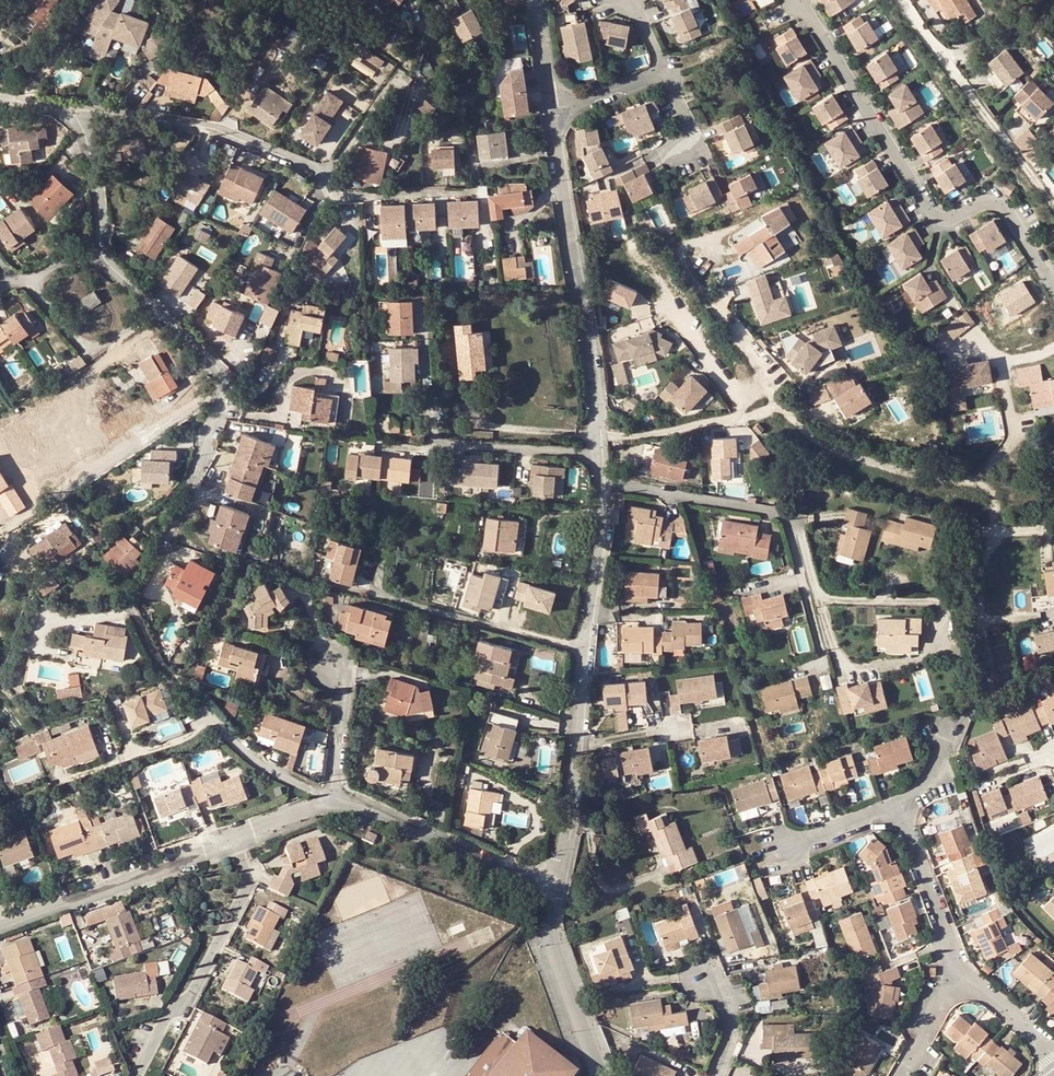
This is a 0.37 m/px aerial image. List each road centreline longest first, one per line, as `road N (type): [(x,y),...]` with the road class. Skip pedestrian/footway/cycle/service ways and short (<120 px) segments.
road 1 (unclassified): [(552,110),(593,372),(599,510),(556,885)]
road 2 (residential): [(82,112),(106,260),(215,368),(221,383),(193,478),(127,613)]
road 3 (residential): [(797,0),(927,209),(949,219),(978,205),(1000,207),(1053,290)]
road 4 (residential): [(135,1075),(163,1021),(189,999),(245,893),(235,838)]
road 5 (residential): [(82,112),(205,126),(329,172)]
road 6 (unclassified): [(904,0),(1053,206)]
road 7 (residential): [(235,838),(0,926)]
road 8 (residential): [(121,759),(191,735),(213,718),(246,756),(331,805)]
road 9 (residential): [(556,885),(524,881),(358,808),(331,805)]
road 10 (unclassified): [(556,885),(552,937),(600,1075)]
road 11 (residential): [(957,969),(899,804)]
road 12 (residential): [(331,805),(343,694),(334,668)]
road 13 (residential): [(329,172),(327,192),(342,198),(443,194)]
road 14 (residential): [(1053,1053),(1006,1002),(957,969)]
road 15 (residential): [(329,172),(403,70)]
road 16 (residential): [(899,804),(786,844)]
road 17 (unclassified): [(957,969),(902,1075)]

